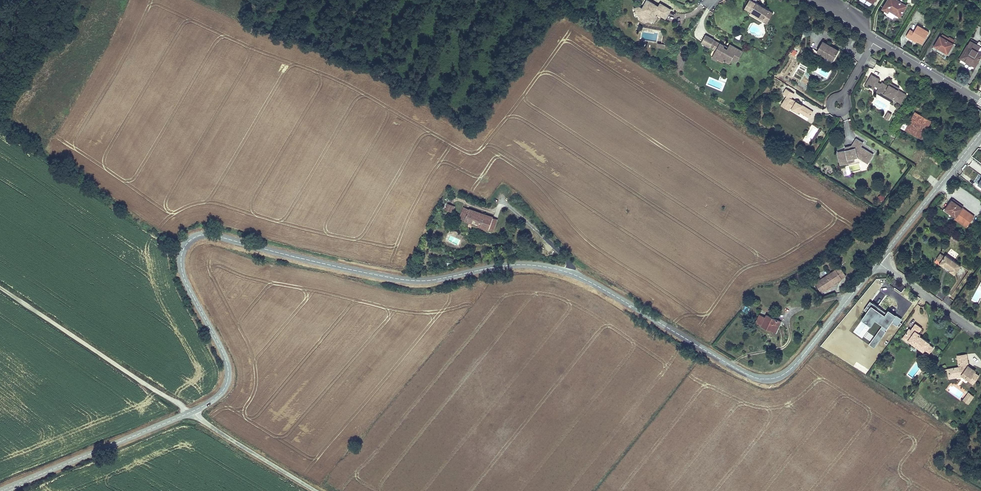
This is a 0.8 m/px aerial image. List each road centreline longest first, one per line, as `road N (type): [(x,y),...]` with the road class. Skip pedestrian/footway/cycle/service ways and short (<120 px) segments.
road 1 (tertiary): [(191,412),(216,397),(228,374),(180,264),(183,249),(199,236),(410,281),(516,265),(554,269),(760,379),(793,367),(878,263)]
road 2 (tertiary): [(0,490),(191,412)]
road 3 (tertiary): [(980,133),(878,263)]
road 4 (unclassified): [(315,490),(191,412)]
road 5 (residential): [(878,263),(980,335)]
road 6 (residential): [(874,41),(980,103)]

